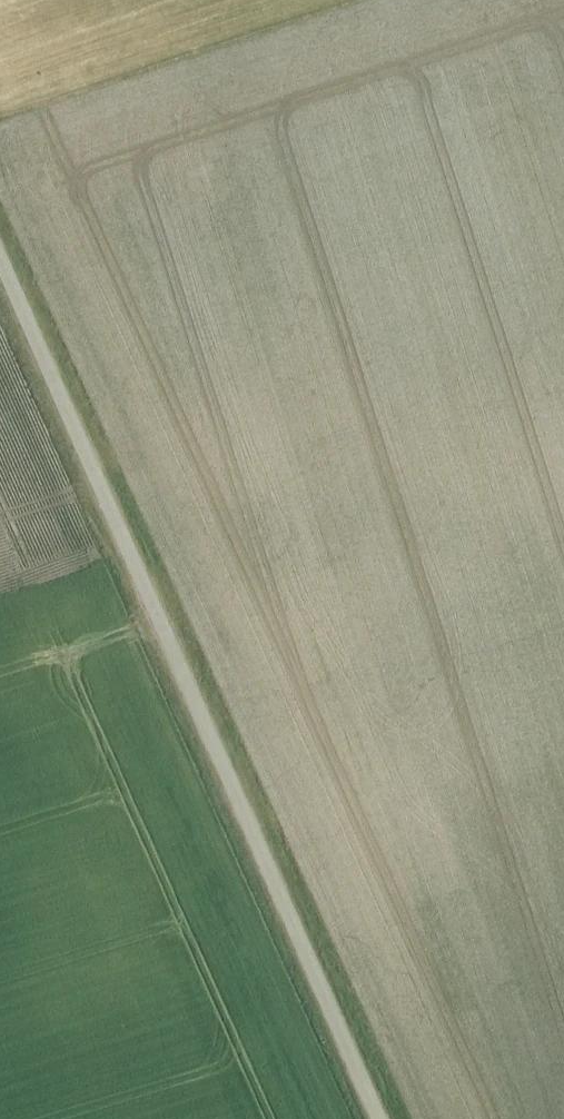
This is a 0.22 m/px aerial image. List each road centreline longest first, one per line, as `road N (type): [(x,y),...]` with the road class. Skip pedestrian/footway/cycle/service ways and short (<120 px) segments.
road 1 (unclassified): [(379,1118),(0,260)]

